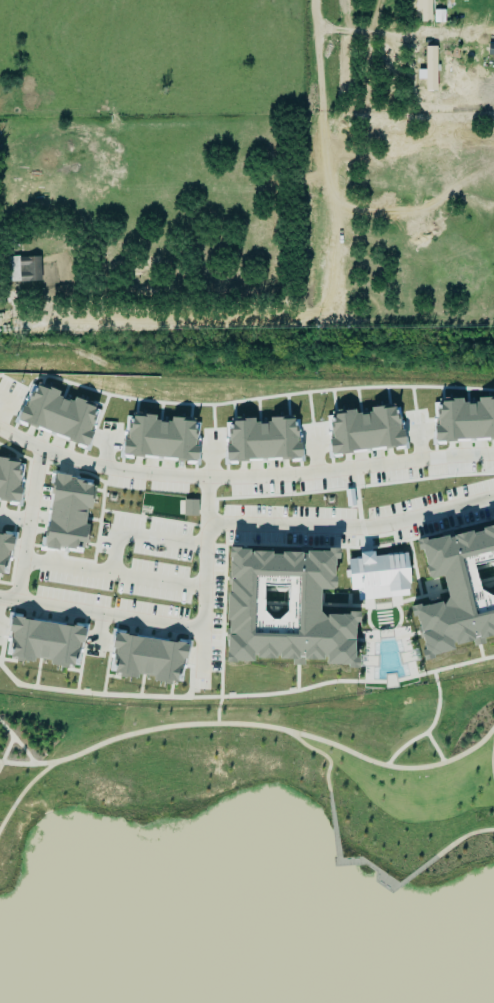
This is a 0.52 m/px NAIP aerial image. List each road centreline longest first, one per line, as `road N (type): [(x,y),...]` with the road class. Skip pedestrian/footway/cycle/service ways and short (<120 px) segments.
road 1 (residential): [(50,320),(312,312),(320,273),(314,0)]

